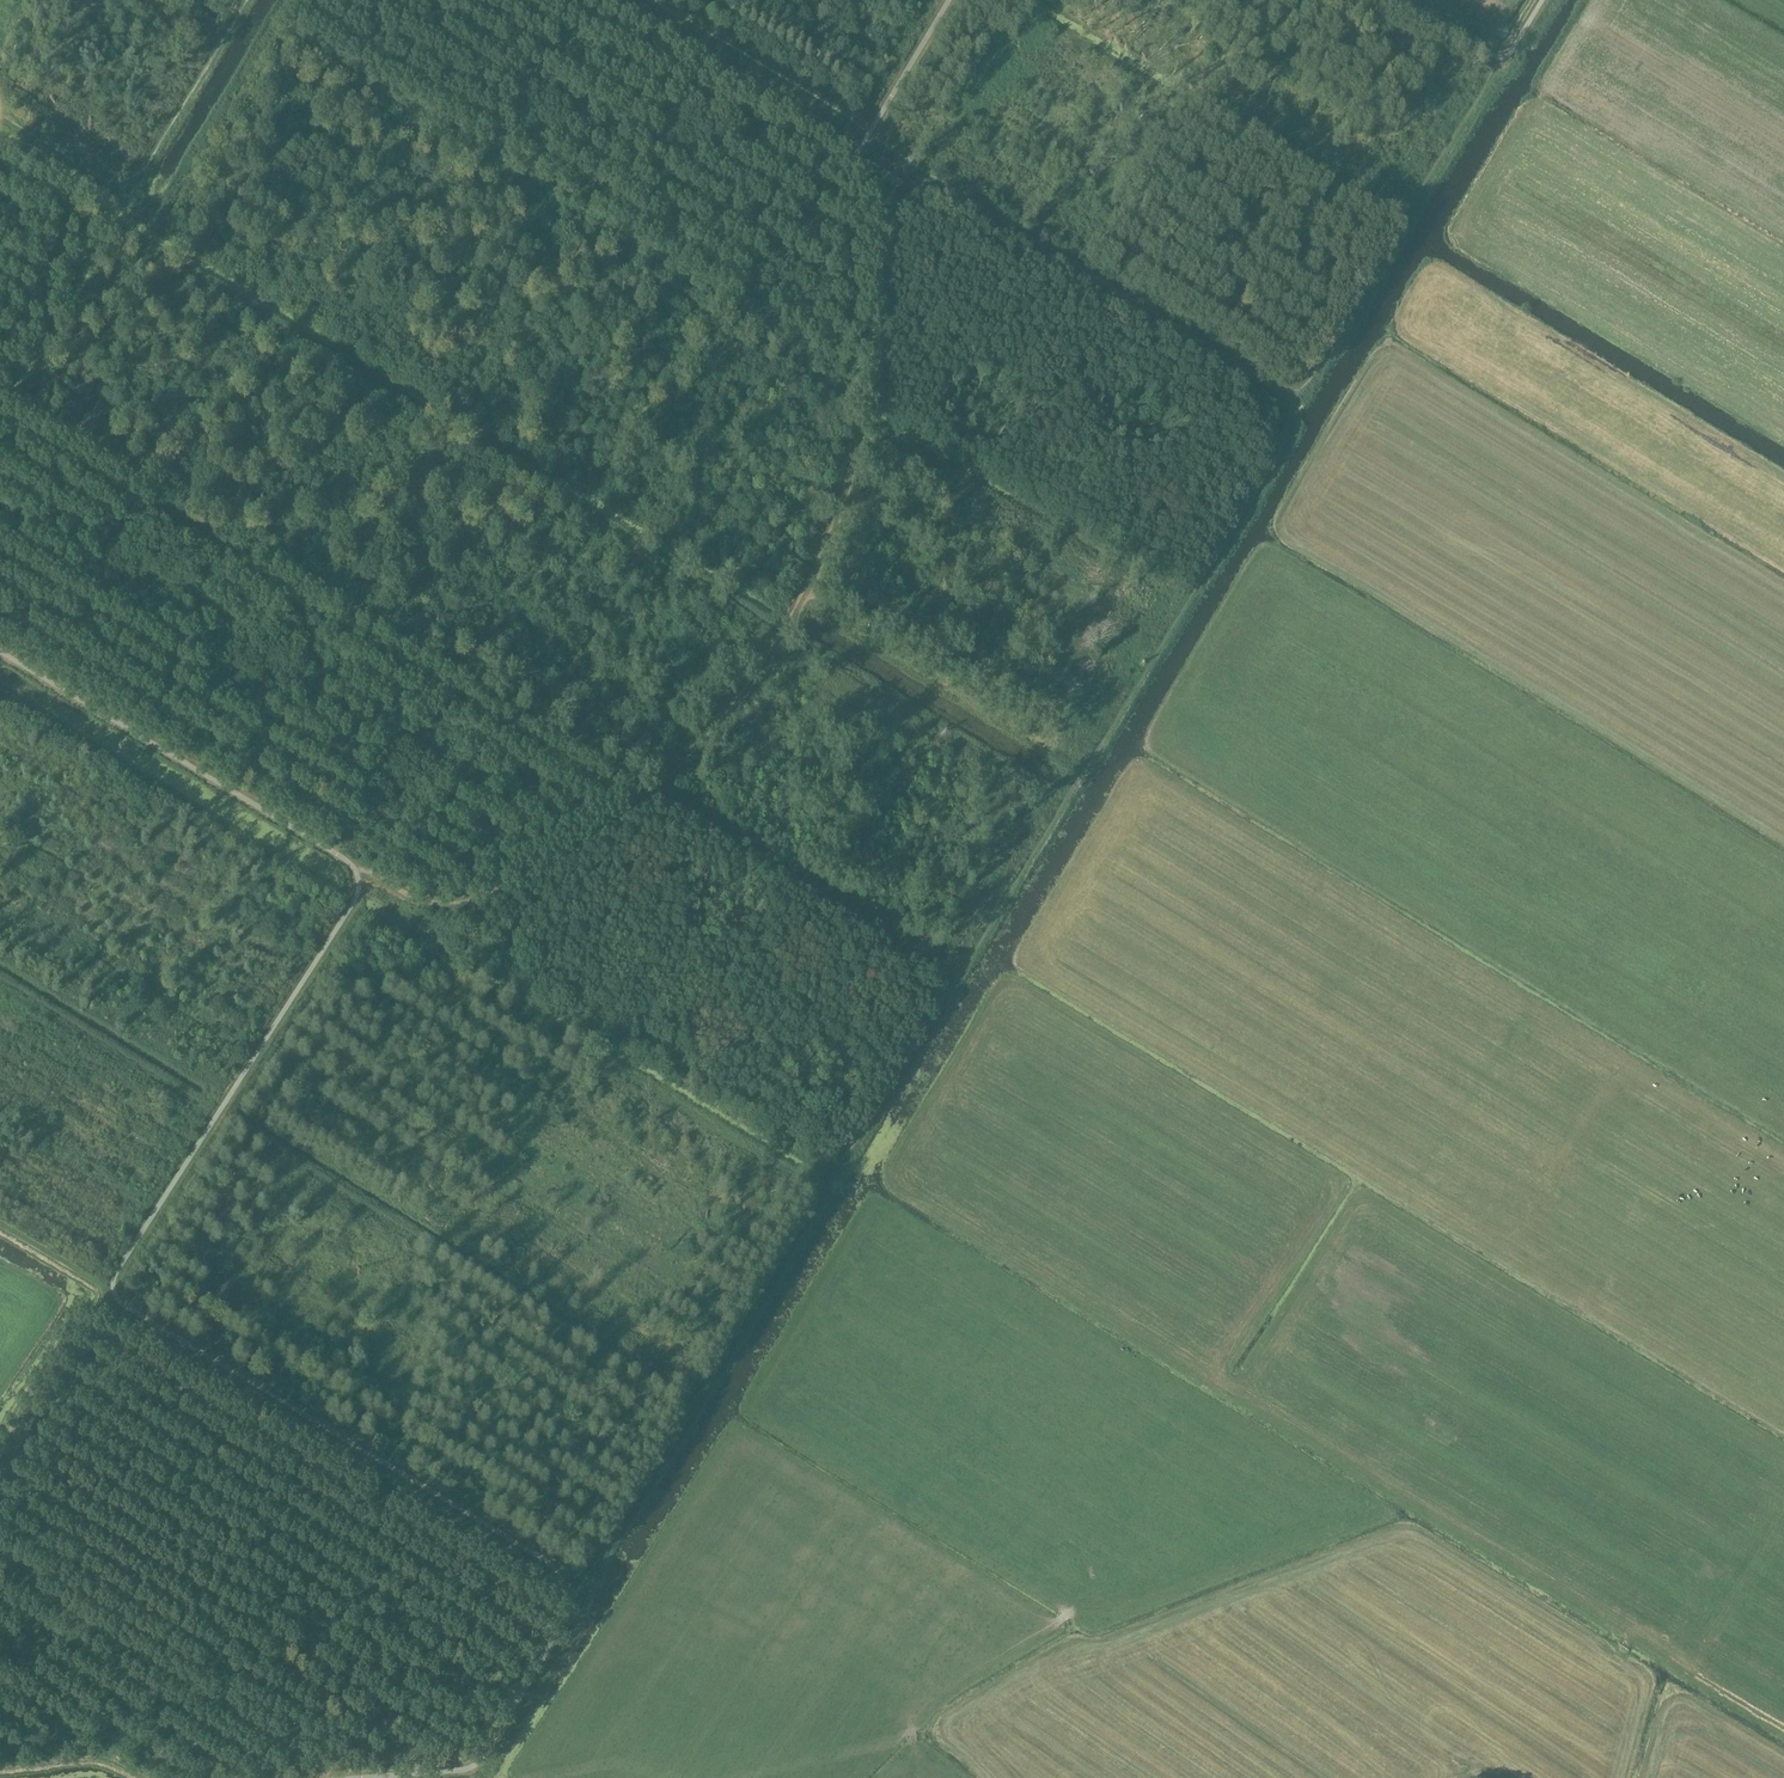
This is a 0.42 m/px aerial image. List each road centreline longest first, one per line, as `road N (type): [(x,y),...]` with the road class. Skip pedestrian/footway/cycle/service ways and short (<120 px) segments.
road 1 (track): [(1783,1727),(1699,1672),(1663,1635),(1631,1636),(1617,1660)]

